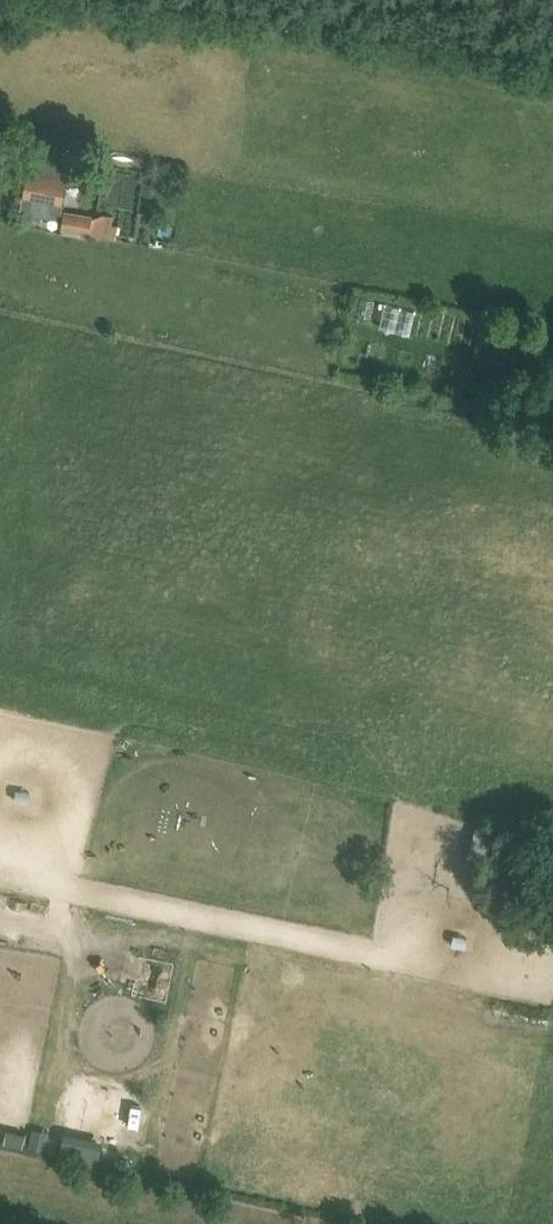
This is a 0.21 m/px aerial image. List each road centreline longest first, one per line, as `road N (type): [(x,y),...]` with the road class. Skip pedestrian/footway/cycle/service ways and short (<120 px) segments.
road 1 (unclassified): [(552,68),(60,0)]

